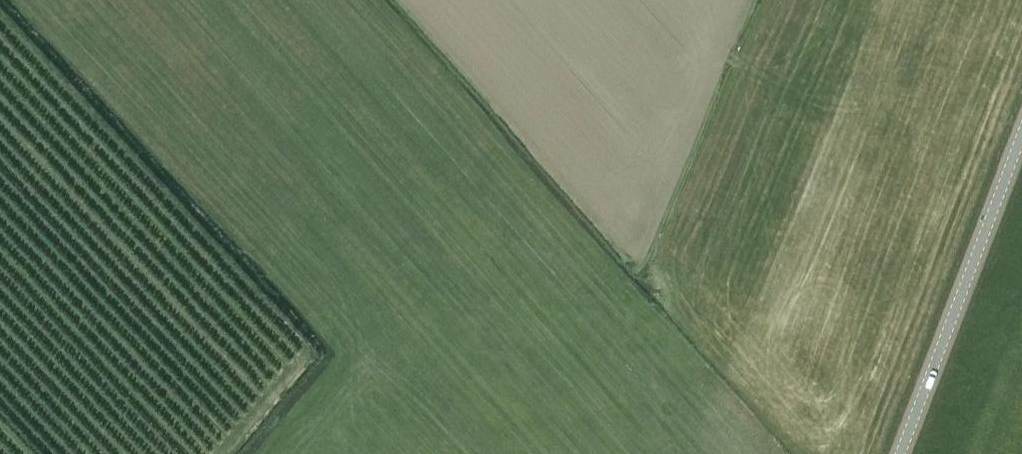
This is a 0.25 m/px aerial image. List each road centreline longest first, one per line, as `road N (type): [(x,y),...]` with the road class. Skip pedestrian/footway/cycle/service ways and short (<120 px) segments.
road 1 (tertiary): [(900,453),(1021,129)]

